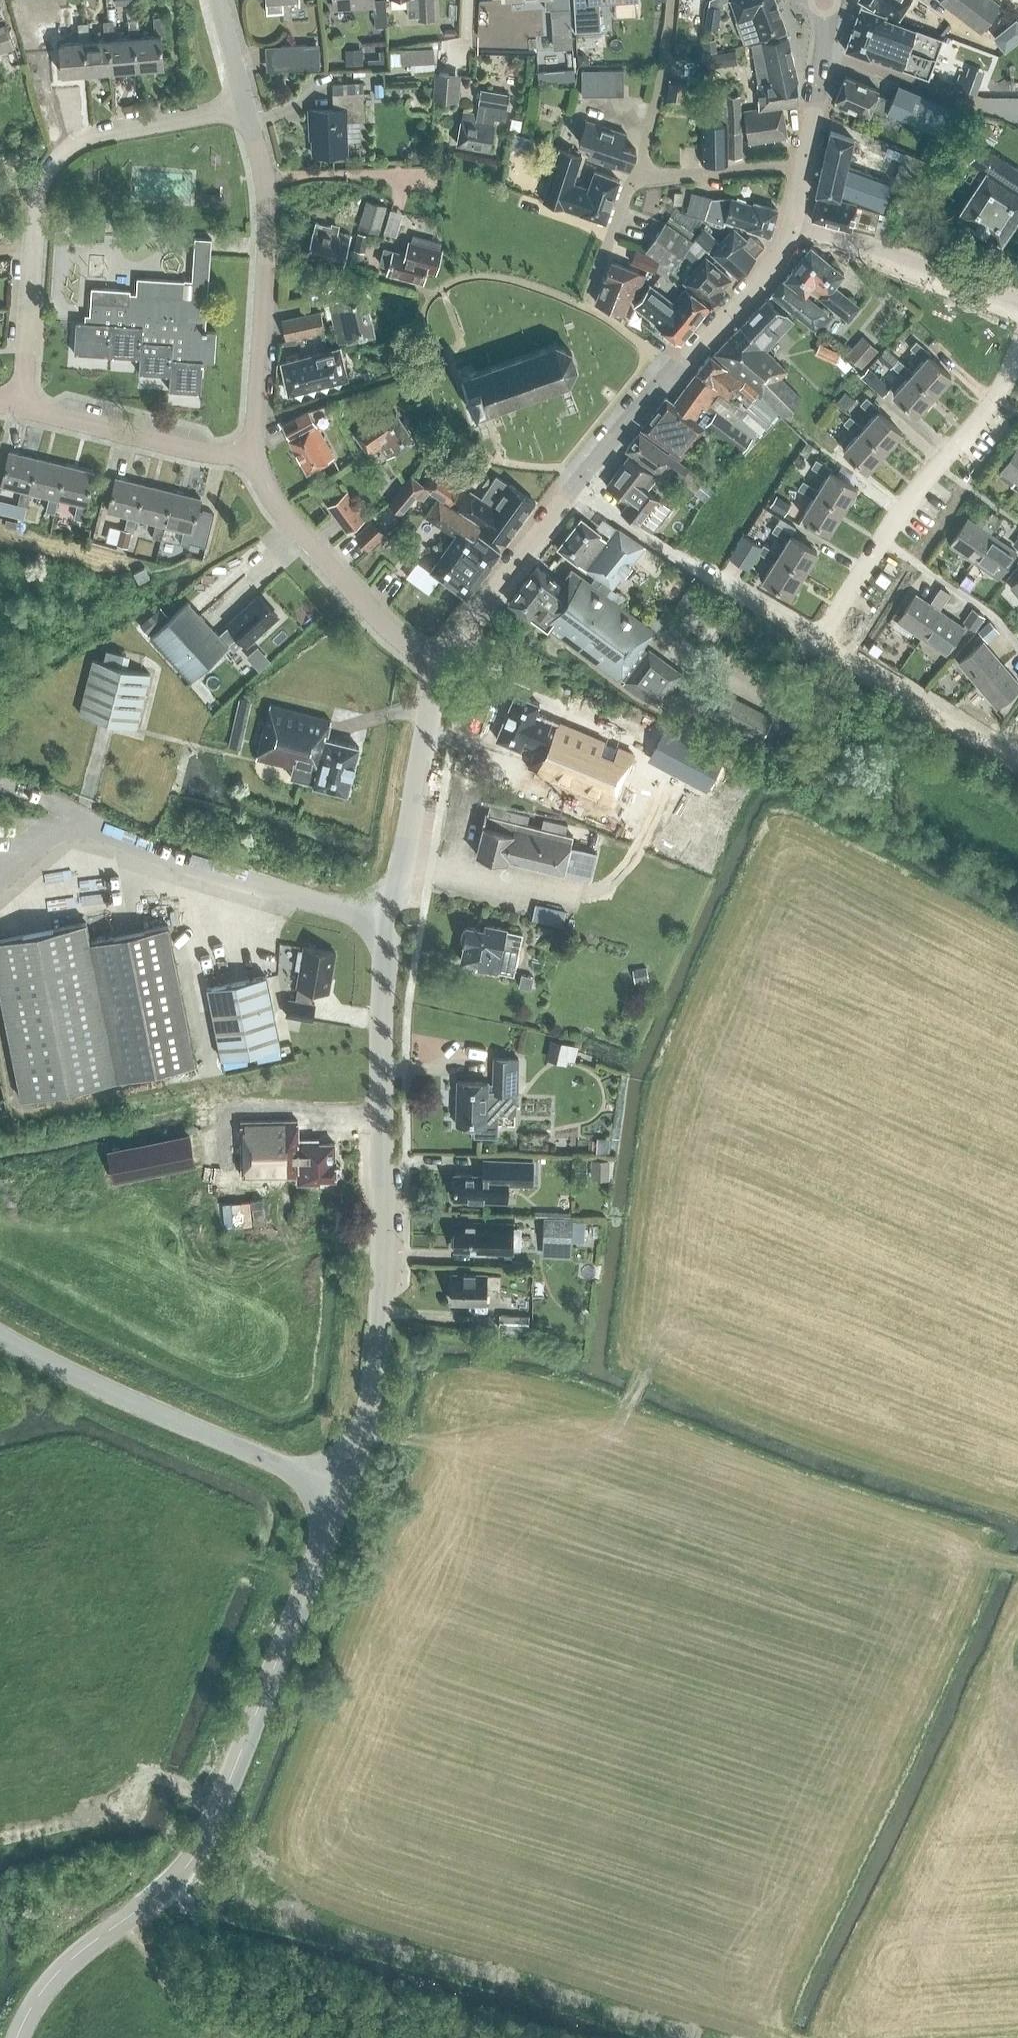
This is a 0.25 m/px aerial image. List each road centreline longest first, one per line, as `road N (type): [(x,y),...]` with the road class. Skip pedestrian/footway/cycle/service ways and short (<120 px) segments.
road 1 (tertiary): [(18,2037),(67,1964),(159,1894),(197,1854),(343,1488)]
road 2 (tertiary): [(343,1488),(367,1416),(381,1294),(382,1008),(393,922)]
road 3 (residential): [(18,407),(36,209),(57,159),(103,133),(245,107)]
road 4 (unclassified): [(343,1488),(119,1397),(0,1336)]
road 5 (residential): [(255,454),(266,206),(245,107)]
road 6 (tertiary): [(573,489),(749,293),(792,224)]
road 7 (unclassified): [(393,922),(139,848),(70,819)]
road 8 (residential): [(821,642),(573,489)]
road 9 (residential): [(438,671),(385,627),(276,506),(255,454)]
road 10 (tertiary): [(393,922),(438,671)]
road 11 (residential): [(255,454),(186,449),(18,407)]
road 12 (residential): [(1017,303),(792,224)]
road 13 (residential): [(882,541),(985,412),(1017,354)]
road 14 (residential): [(821,642),(1017,760)]
road 15 (tertiary): [(438,671),(573,489)]
road 16 (residential): [(637,174),(673,0)]
road 17 (residential): [(637,174),(805,165)]
road 18 (tertiary): [(805,165),(831,3)]
road 19 (residential): [(585,308),(637,174)]

